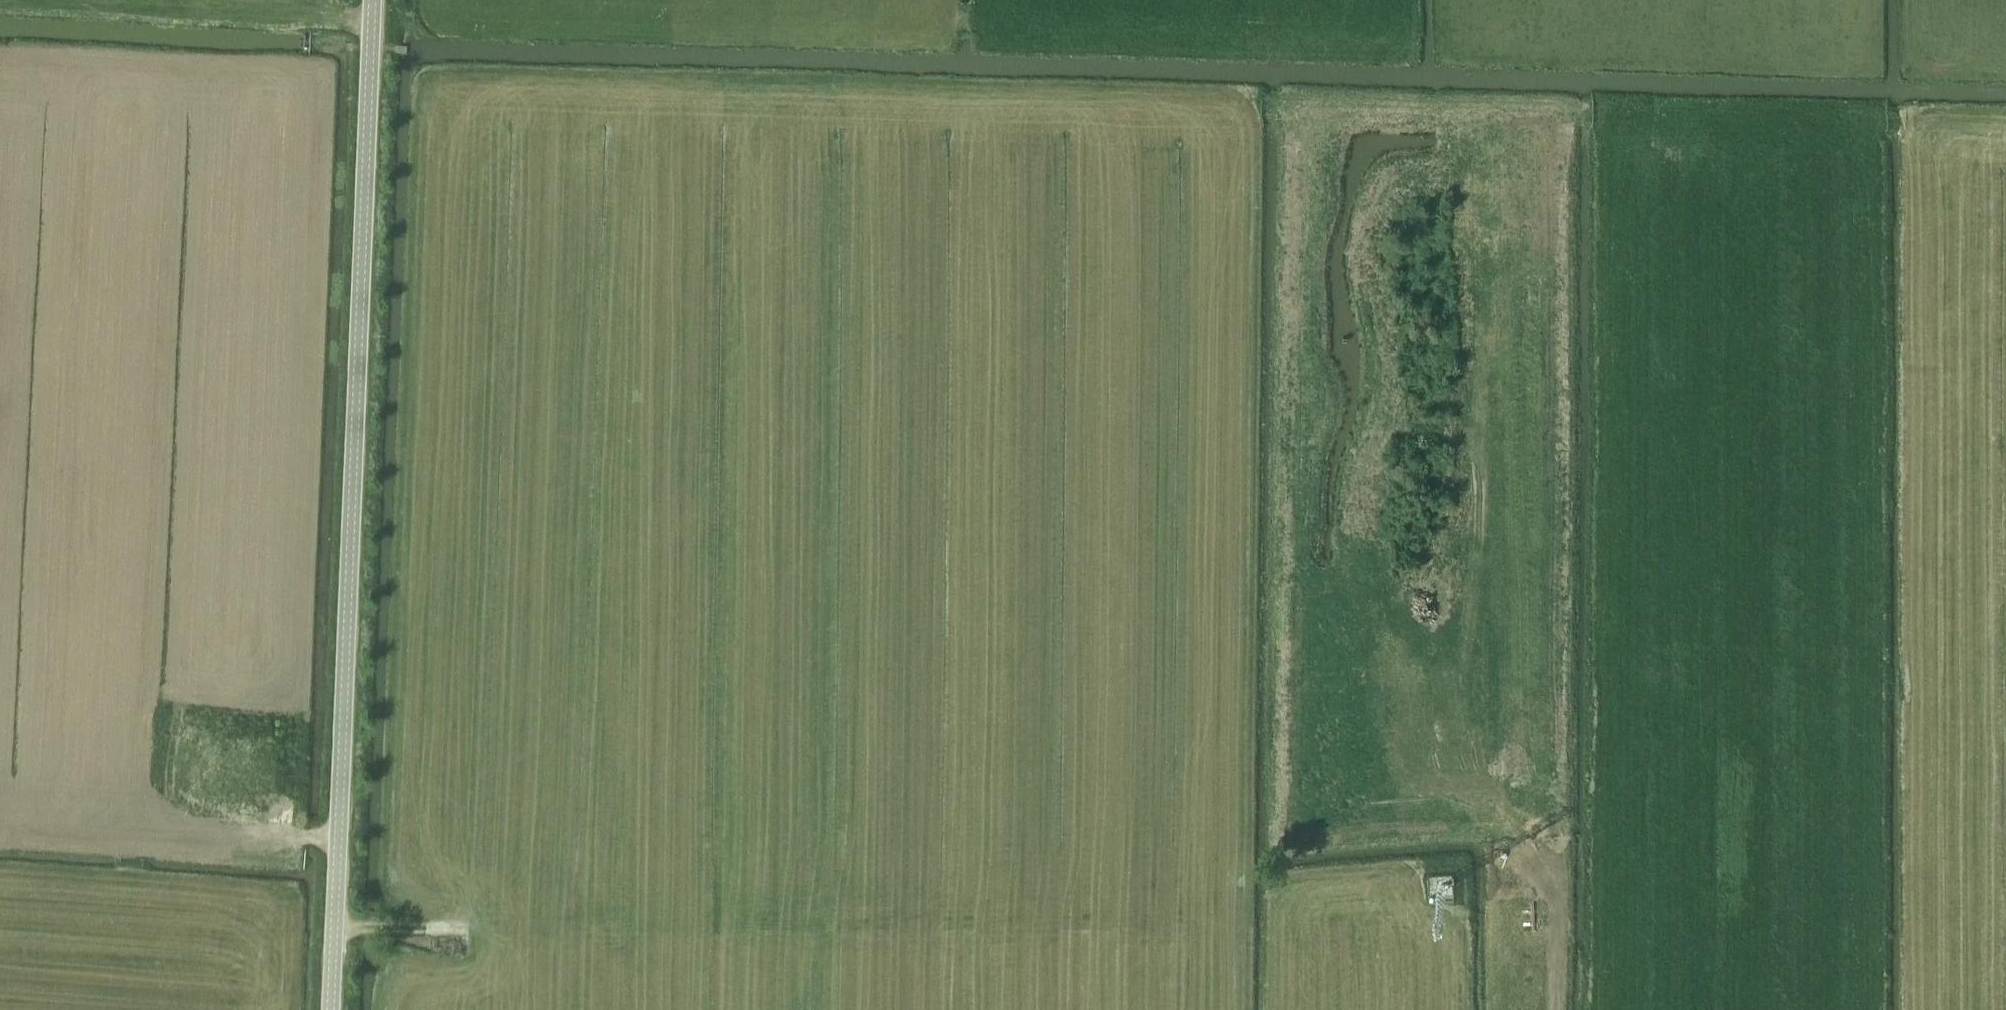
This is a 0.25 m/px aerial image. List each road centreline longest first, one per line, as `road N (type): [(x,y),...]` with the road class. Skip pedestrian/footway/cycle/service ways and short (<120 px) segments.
road 1 (unclassified): [(333,1009),(376,0)]
road 2 (track): [(1556,1009),(1559,848)]

